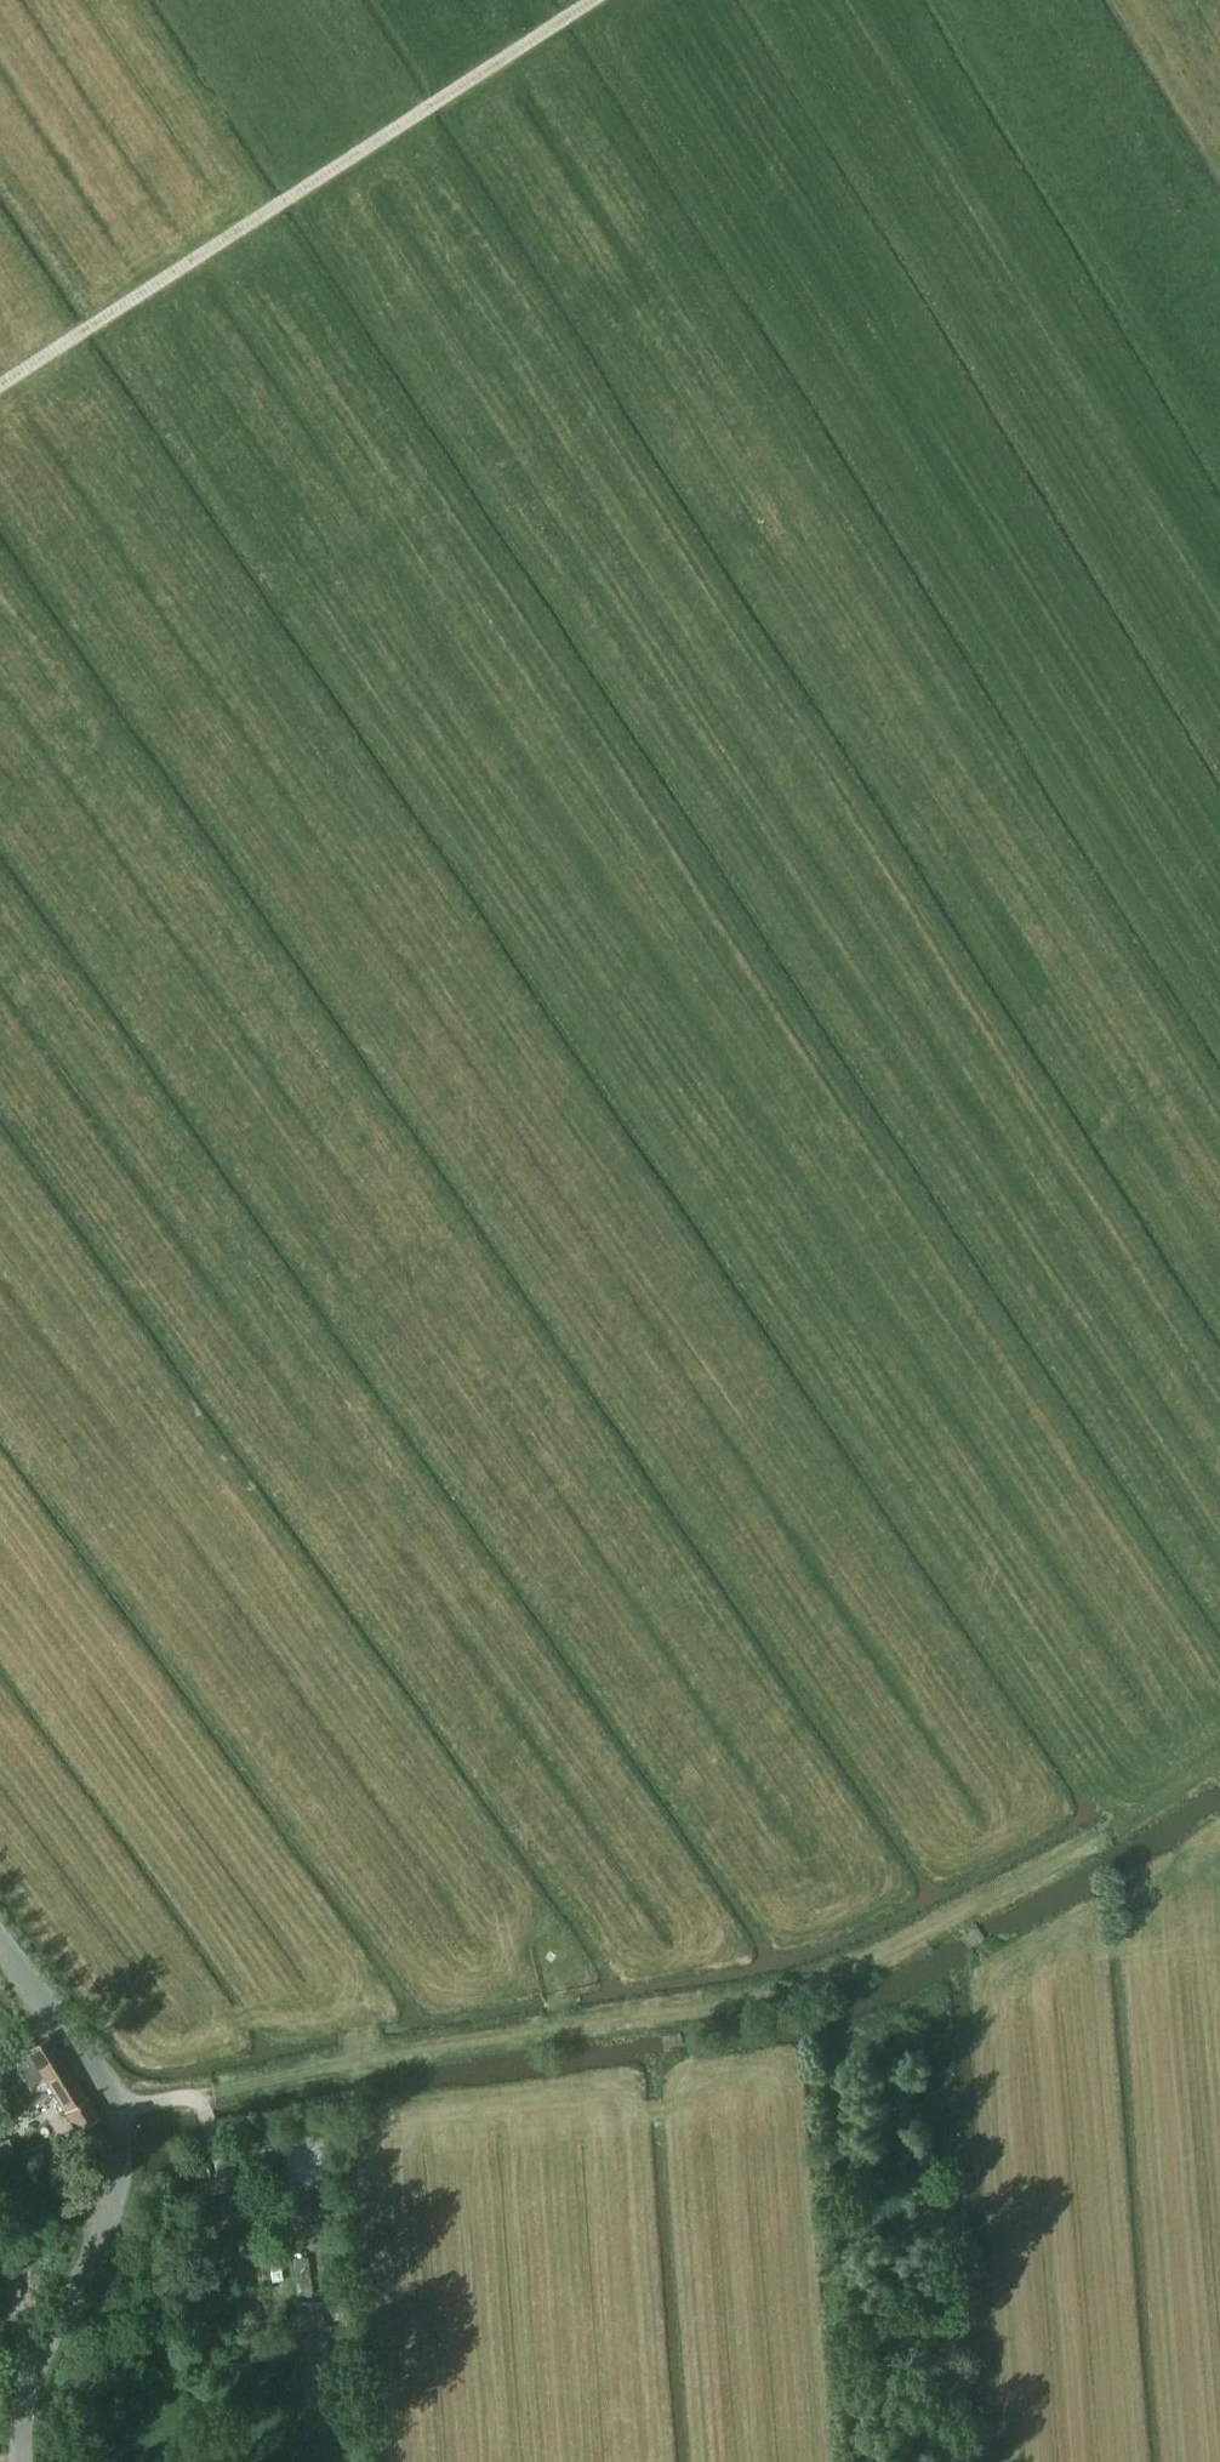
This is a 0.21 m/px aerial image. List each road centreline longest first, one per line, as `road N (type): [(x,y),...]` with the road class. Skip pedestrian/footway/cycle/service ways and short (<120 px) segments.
road 1 (track): [(0,388),(592,0)]
road 2 (unclassified): [(24,2461),(29,2384),(117,2202),(123,2157),(109,2085),(0,1939)]

